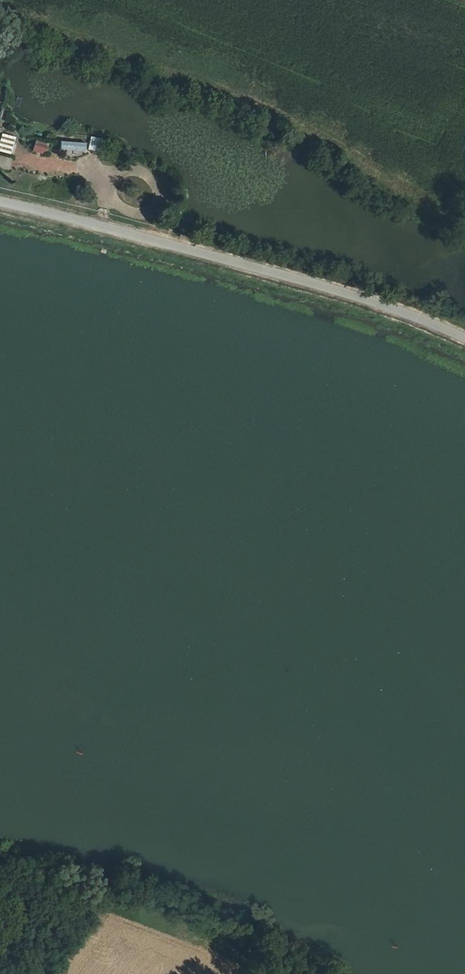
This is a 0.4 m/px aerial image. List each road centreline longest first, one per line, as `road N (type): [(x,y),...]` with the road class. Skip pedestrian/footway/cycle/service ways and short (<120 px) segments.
road 1 (unclassified): [(0,202),(387,306),(464,340)]

